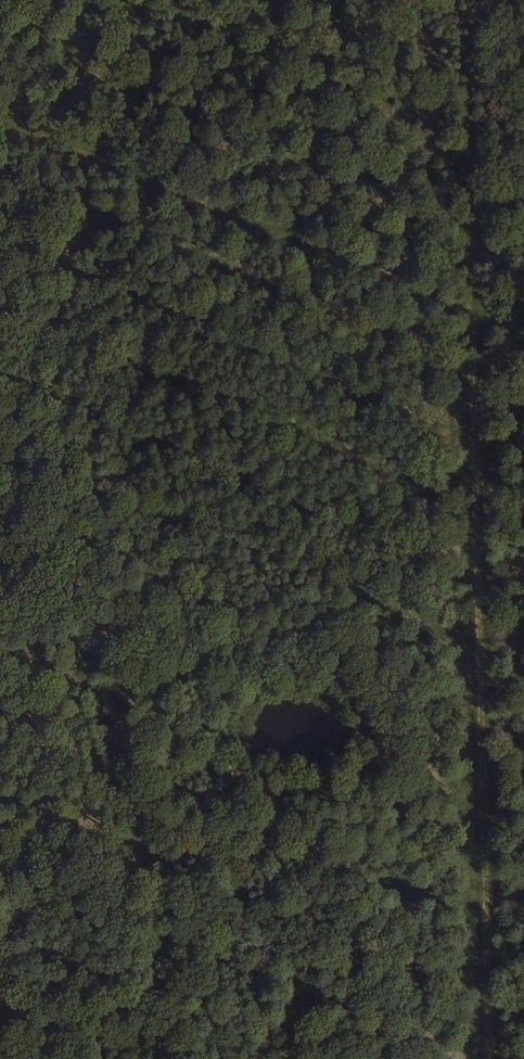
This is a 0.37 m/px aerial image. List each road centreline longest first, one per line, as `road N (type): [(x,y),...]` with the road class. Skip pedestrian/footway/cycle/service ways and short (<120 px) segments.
road 1 (track): [(523,336),(0,118)]

